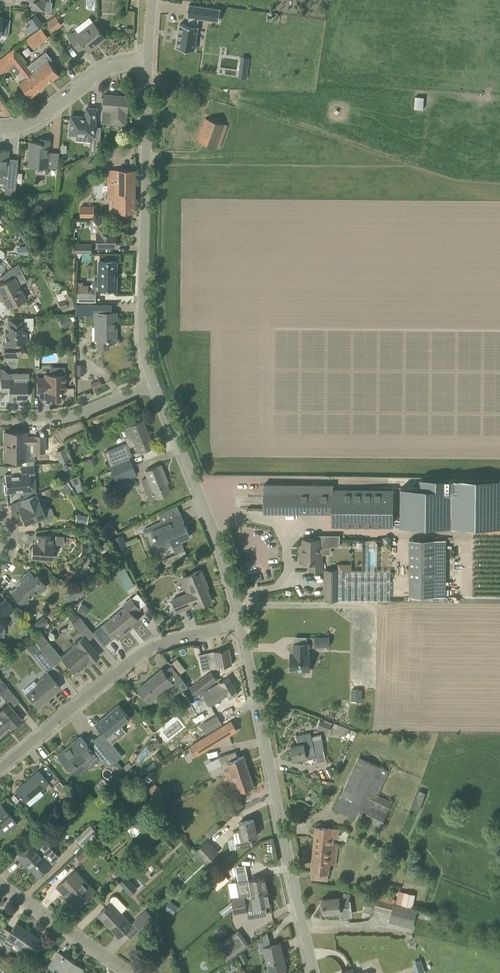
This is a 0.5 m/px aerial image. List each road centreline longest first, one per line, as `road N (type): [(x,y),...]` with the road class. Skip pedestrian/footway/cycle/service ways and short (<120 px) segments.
road 1 (tertiary): [(314,972),(241,623)]
road 2 (tertiary): [(153,383),(143,320),(149,62)]
road 3 (residential): [(0,769),(143,653),(241,623)]
road 4 (tertiary): [(241,623),(220,546),(153,383)]
road 5 (residential): [(149,62),(103,69),(33,122),(0,129)]
road 6 (residential): [(0,419),(68,417),(153,383)]
road 7 (residential): [(131,972),(0,883)]

